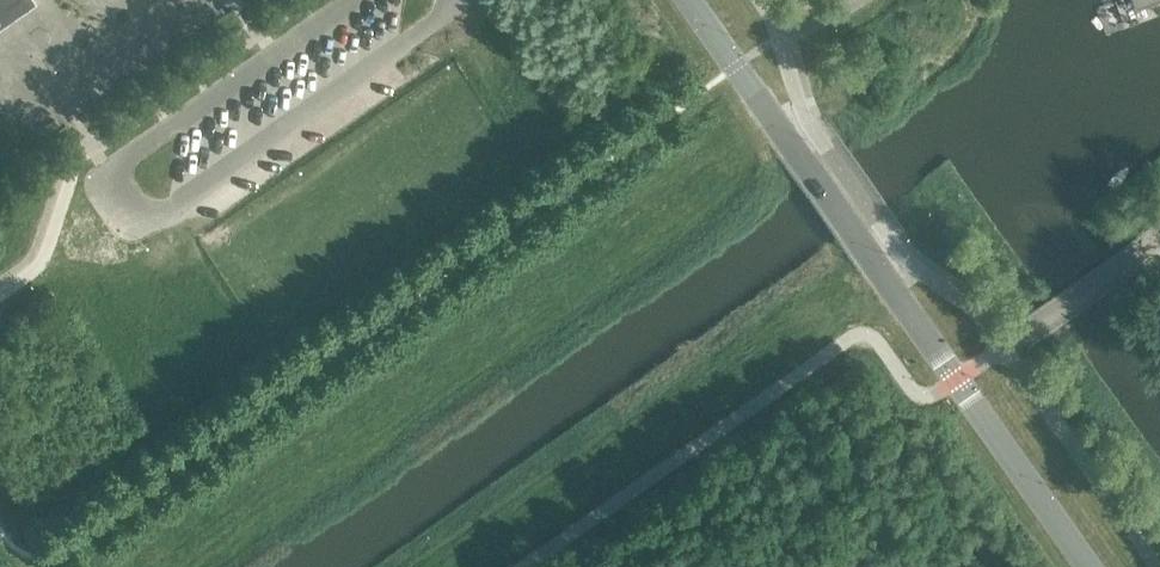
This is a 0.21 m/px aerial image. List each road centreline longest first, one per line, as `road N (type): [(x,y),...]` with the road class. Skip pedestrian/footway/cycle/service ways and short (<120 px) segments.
road 1 (tertiary): [(686,0),(1088,566)]

